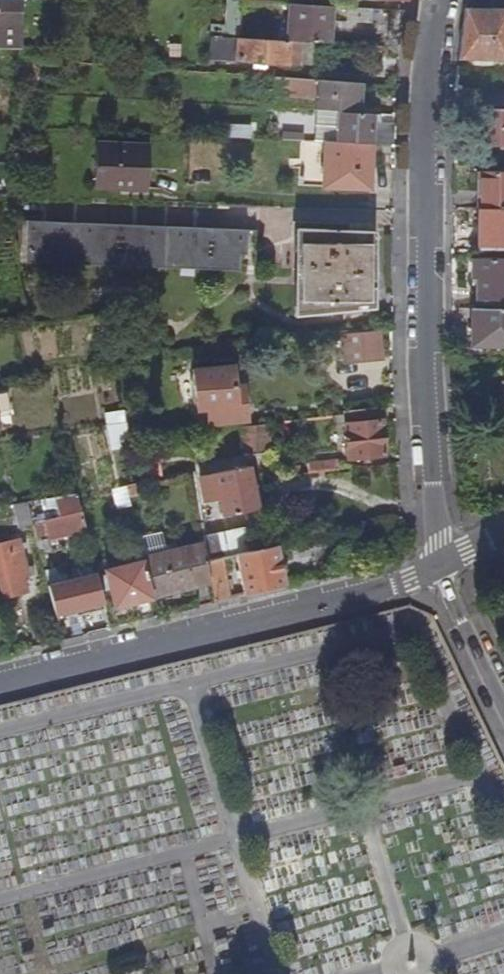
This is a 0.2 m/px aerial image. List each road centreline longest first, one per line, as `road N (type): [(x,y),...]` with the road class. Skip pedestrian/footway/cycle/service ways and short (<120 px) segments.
road 1 (residential): [(441,564),(430,442),(425,182),(428,64),(439,0)]
road 2 (residential): [(441,564),(378,589),(0,680)]
road 3 (residential): [(503,703),(441,564)]

